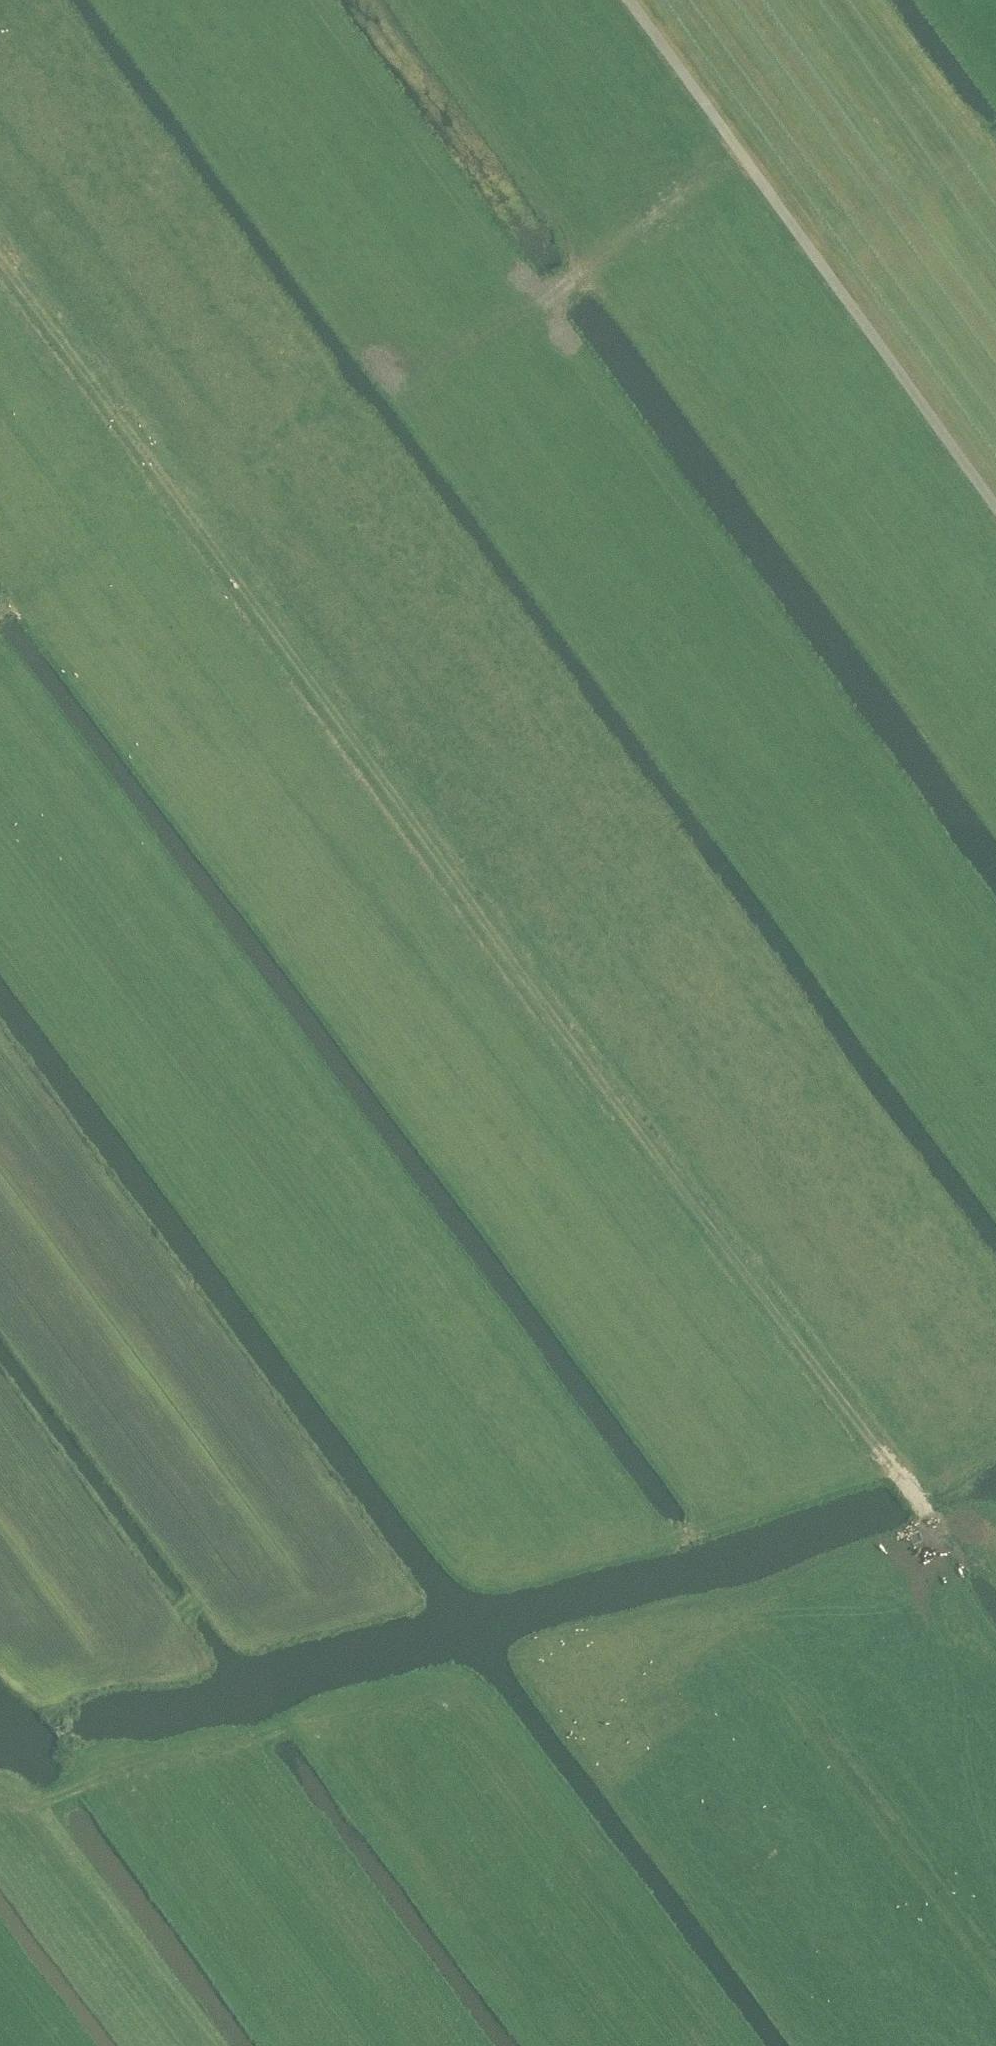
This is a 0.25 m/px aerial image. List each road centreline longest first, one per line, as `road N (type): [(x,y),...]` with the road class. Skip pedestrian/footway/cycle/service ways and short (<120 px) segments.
road 1 (track): [(0,264),(925,1515),(995,1537)]
road 2 (track): [(630,0),(995,505)]

